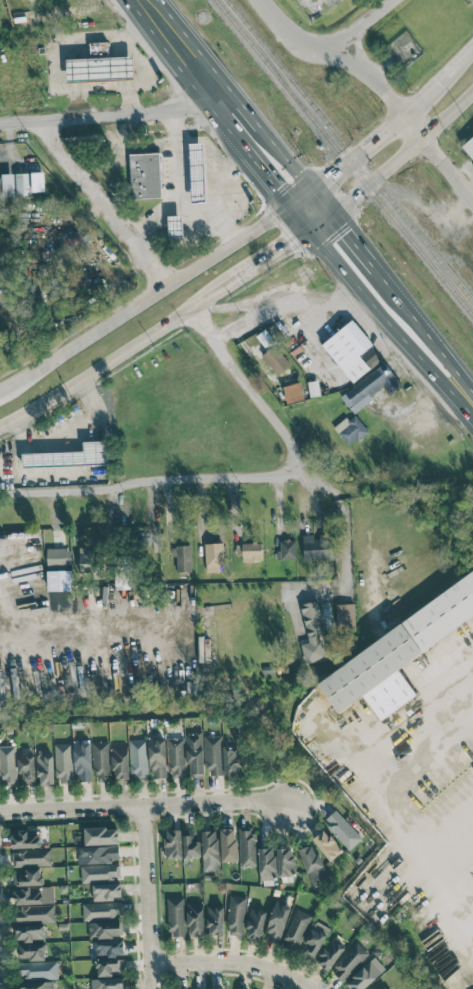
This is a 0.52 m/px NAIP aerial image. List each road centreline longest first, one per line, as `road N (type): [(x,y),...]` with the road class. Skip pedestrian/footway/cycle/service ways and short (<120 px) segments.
road 1 (secondary): [(405,113),(124,316),(0,387)]
road 2 (residential): [(0,497),(309,476)]
road 3 (residential): [(267,0),(287,24),(319,43),(341,45),(472,201)]
road 4 (residential): [(289,810),(255,804),(0,813)]
road 5 (secondary): [(0,431),(236,286)]
road 6 (tertiary): [(0,124),(219,96)]
road 7 (residential): [(37,123),(169,284)]
road 8 (residential): [(192,314),(309,476)]
road 9 (residential): [(147,808),(152,988)]
road 10 (residential): [(206,306),(385,317)]
road 11 (residential): [(151,961),(242,963),(281,970),(313,988)]
road 12 (primary): [(365,294),(472,410)]
road 13 (secondary): [(312,232),(422,137)]
road 14 (primary): [(472,392),(390,286)]
road 15 (primary): [(219,96),(142,0)]

